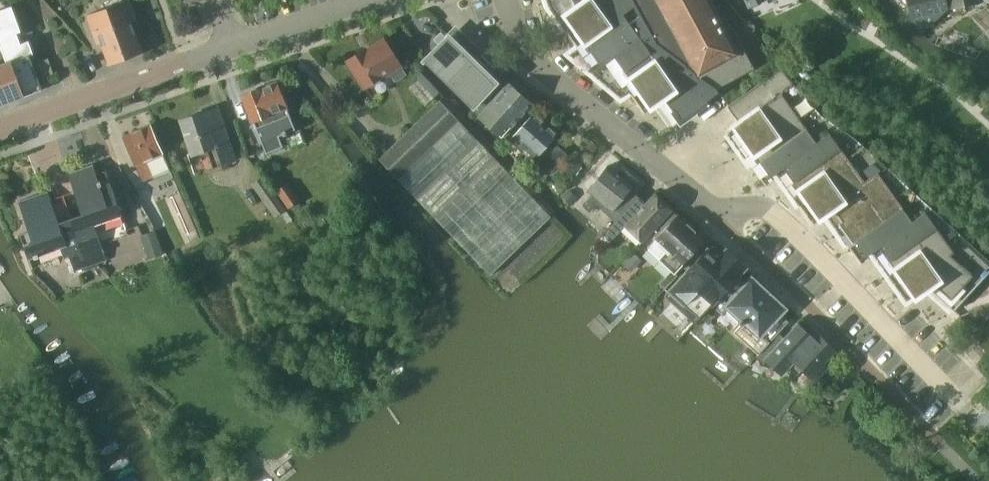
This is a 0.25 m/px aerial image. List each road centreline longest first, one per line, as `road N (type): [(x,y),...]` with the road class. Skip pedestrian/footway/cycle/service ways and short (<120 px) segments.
road 1 (residential): [(959,395),(775,215),(708,209),(524,50),(506,0)]
road 2 (tertiary): [(0,127),(233,43)]
road 3 (residential): [(233,43),(361,0)]

